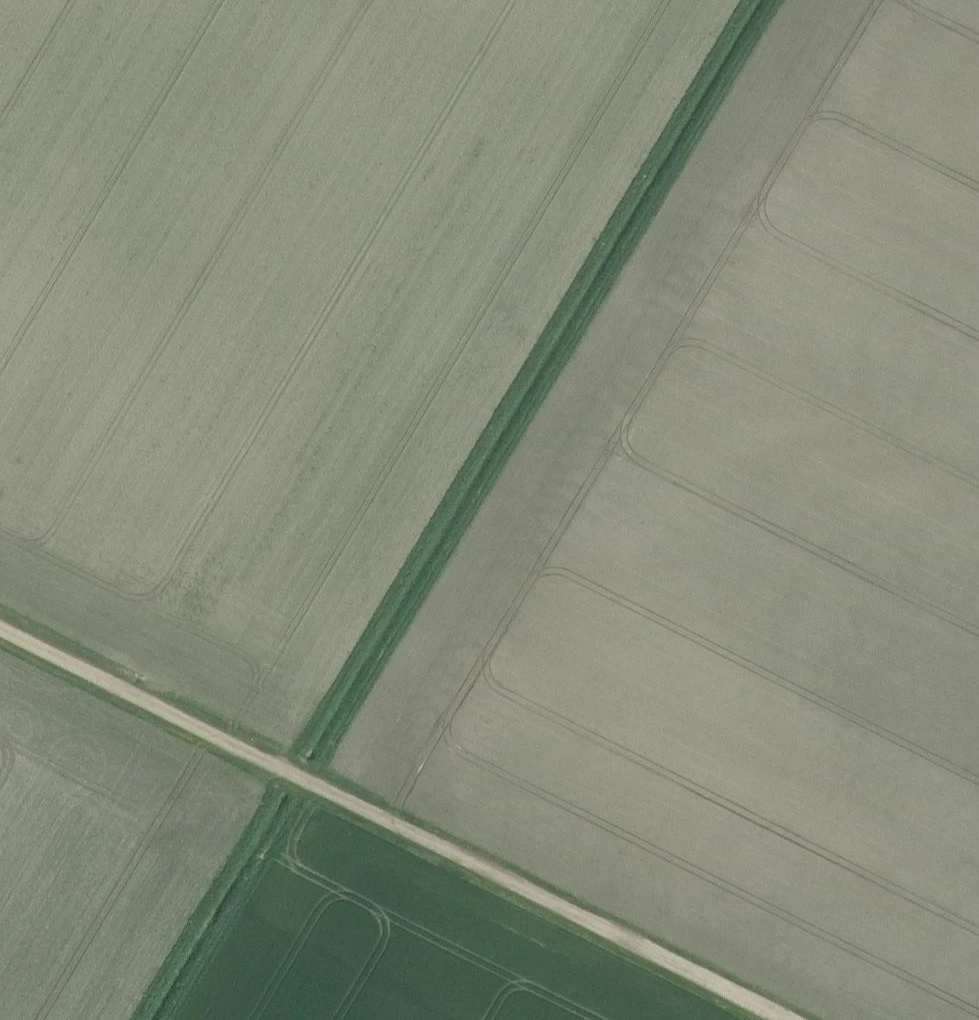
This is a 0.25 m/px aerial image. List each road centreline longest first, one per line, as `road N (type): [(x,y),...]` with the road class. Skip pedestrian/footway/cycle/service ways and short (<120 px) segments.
road 1 (track): [(789,1019),(0,621)]

